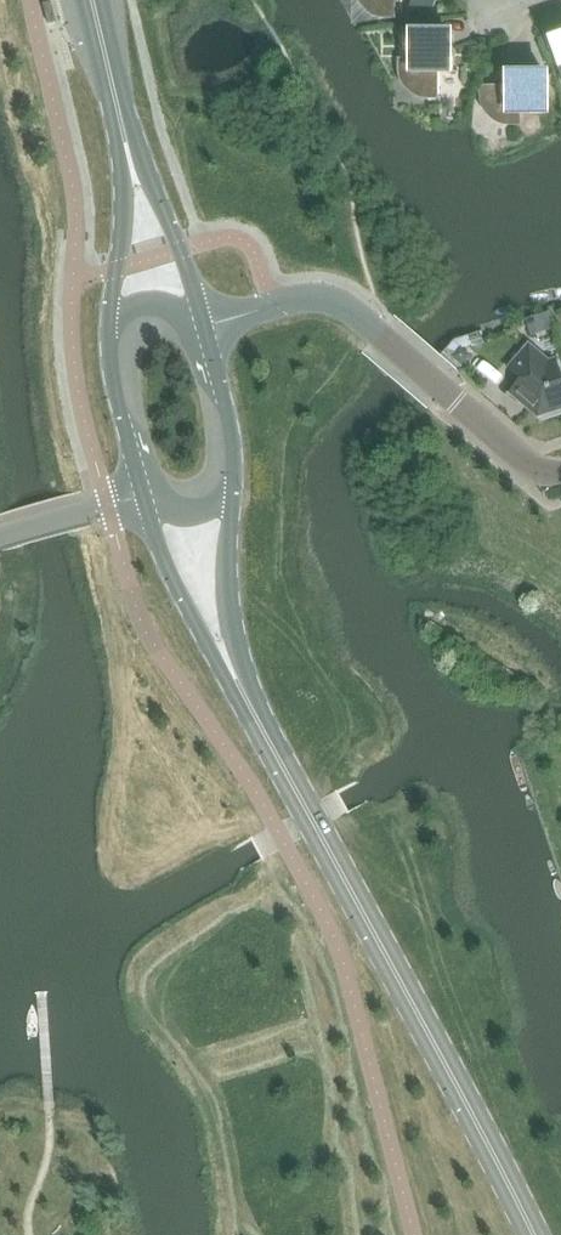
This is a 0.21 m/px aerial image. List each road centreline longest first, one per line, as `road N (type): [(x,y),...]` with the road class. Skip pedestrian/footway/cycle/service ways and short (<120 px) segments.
road 1 (tertiary): [(534,1234),(259,726)]
road 2 (residential): [(442,390),(377,333),(321,298),(204,327)]
road 3 (tertiary): [(143,498),(181,599),(259,726)]
road 4 (tertiary): [(204,327),(114,90)]
road 5 (tertiary): [(259,726),(230,590),(235,491)]
road 6 (tertiary): [(114,90),(121,192),(110,326)]
road 7 (tertiary): [(110,326),(114,386),(143,498)]
road 8 (tertiary): [(235,491),(230,411),(204,327)]
road 9 (residential): [(143,498),(0,536)]
road 10 (residential): [(442,390),(529,463),(560,473)]

